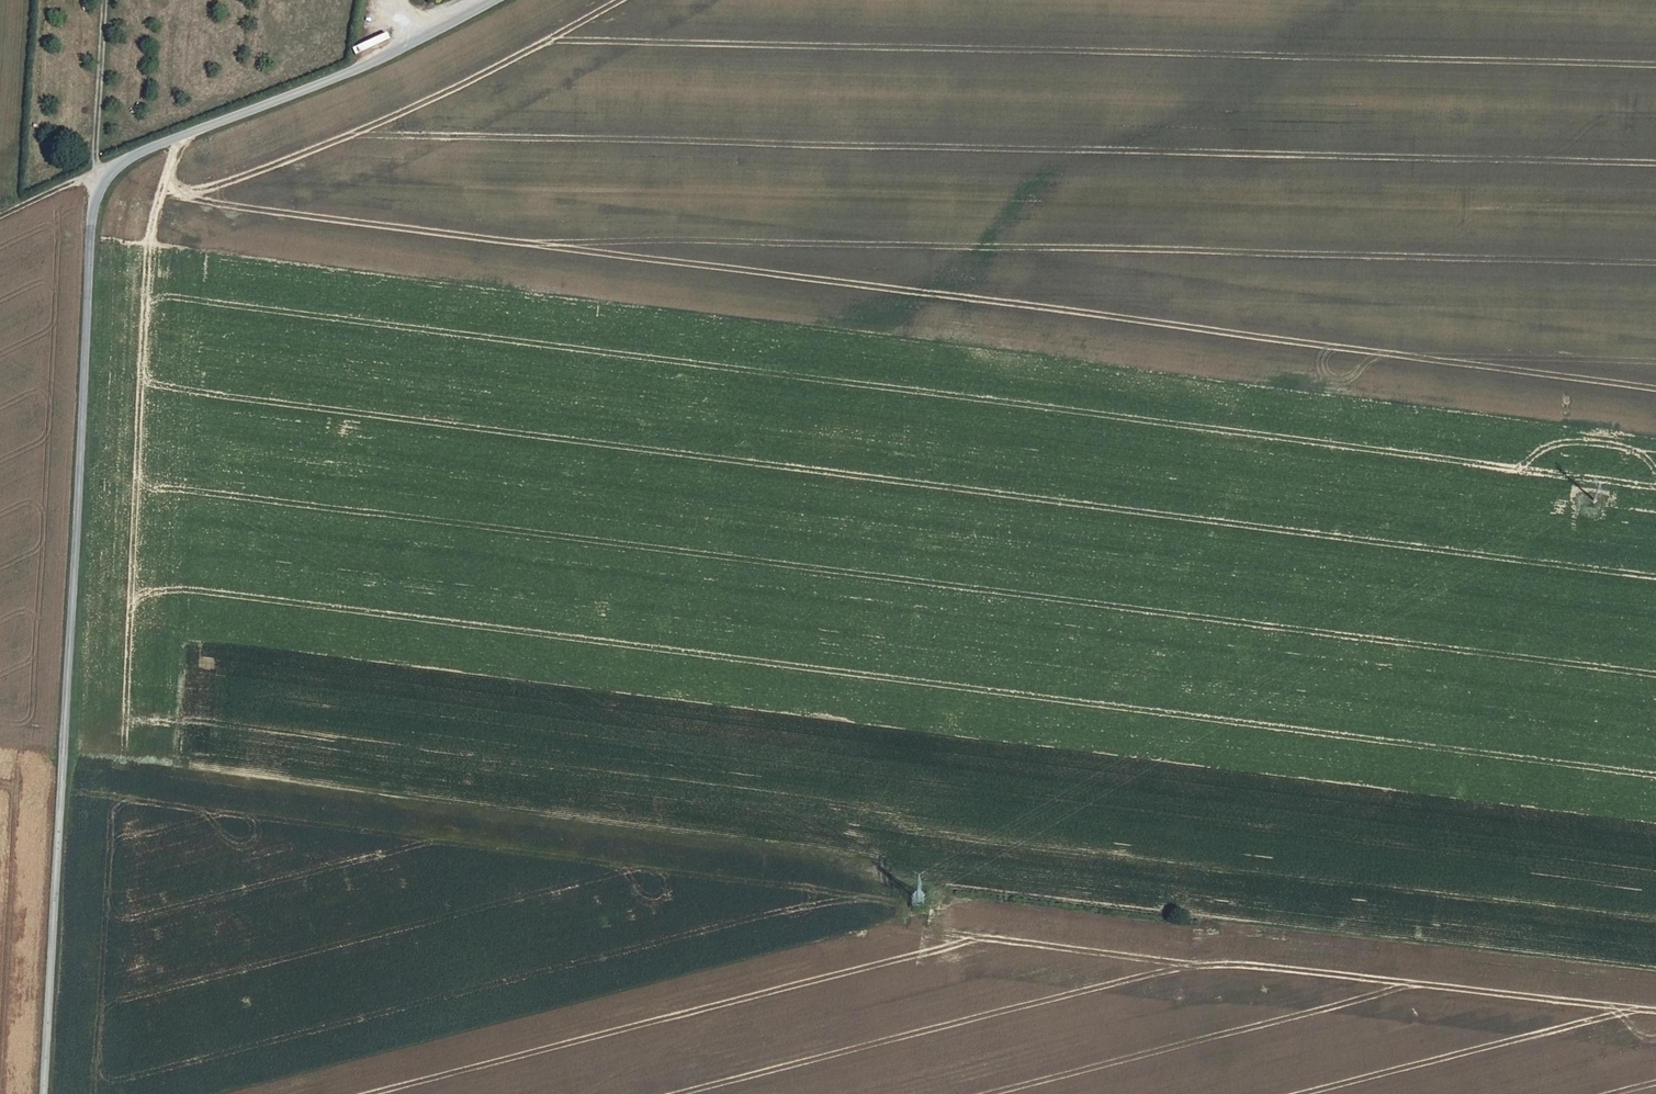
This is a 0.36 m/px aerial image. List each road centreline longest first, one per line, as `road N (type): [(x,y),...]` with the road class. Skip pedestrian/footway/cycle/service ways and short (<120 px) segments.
road 1 (unclassified): [(37,1093),(86,199),(98,168),(129,145),(448,0)]

